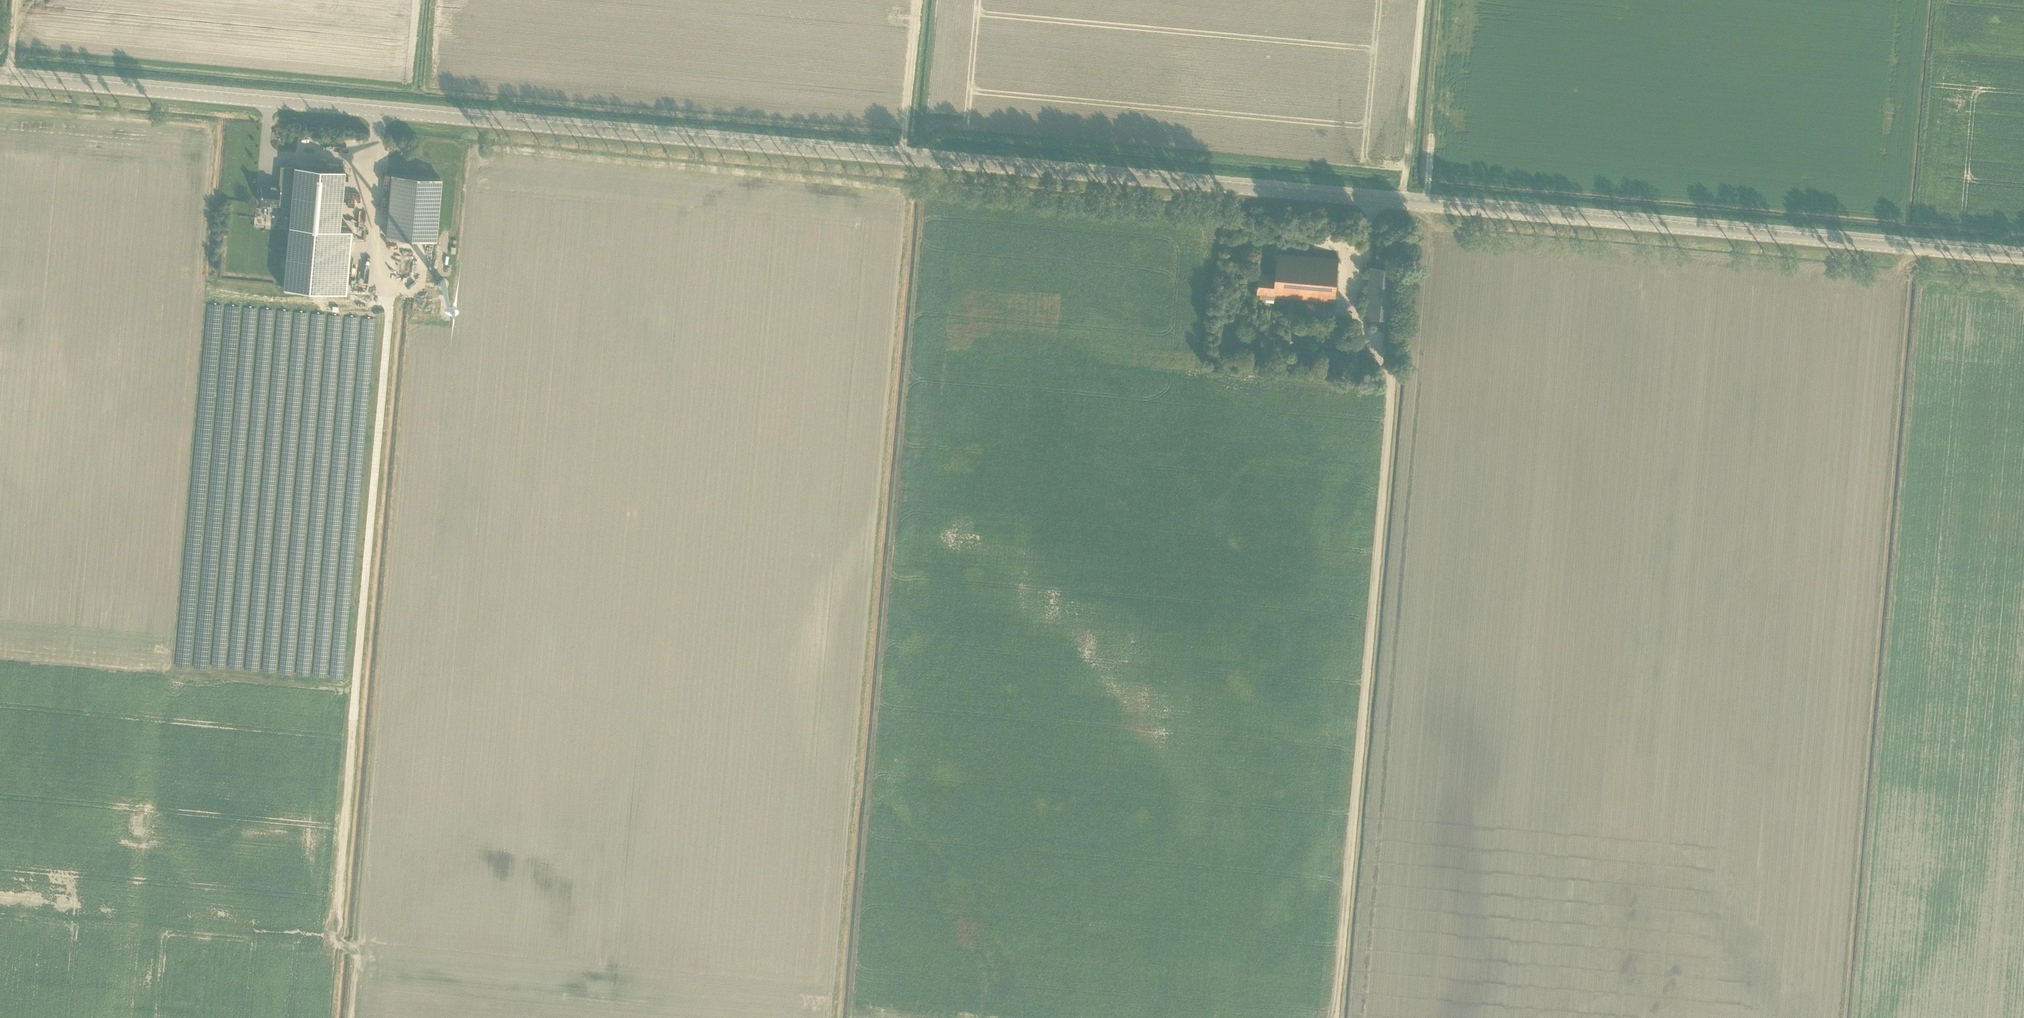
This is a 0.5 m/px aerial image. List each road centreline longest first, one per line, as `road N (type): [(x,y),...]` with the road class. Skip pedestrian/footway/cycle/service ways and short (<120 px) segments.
road 1 (tertiary): [(2023,256),(0,75)]
road 2 (track): [(1834,1017),(1902,245)]
road 3 (track): [(374,161),(388,323),(352,713)]

